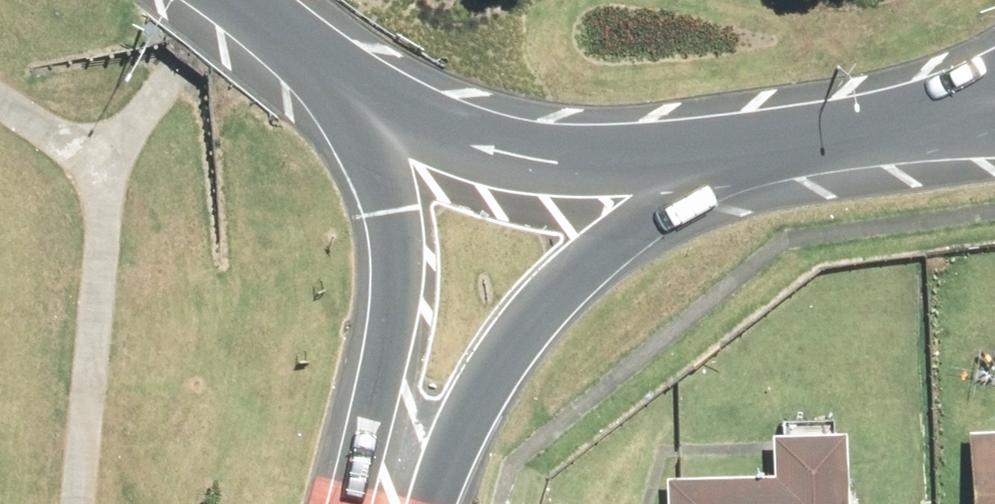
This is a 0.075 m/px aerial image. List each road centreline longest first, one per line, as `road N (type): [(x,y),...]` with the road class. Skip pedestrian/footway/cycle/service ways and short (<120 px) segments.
road 1 (tertiary): [(701,177),(559,303),(452,424),(401,503)]
road 2 (tertiary): [(378,503),(390,219),(376,168),(330,80)]
road 3 (primary): [(701,177),(599,174),(500,153),(412,123),(330,80)]
road 4 (primary): [(990,113),(903,145),(798,169),(701,177)]
road 5 (primary): [(330,80),(226,0)]

